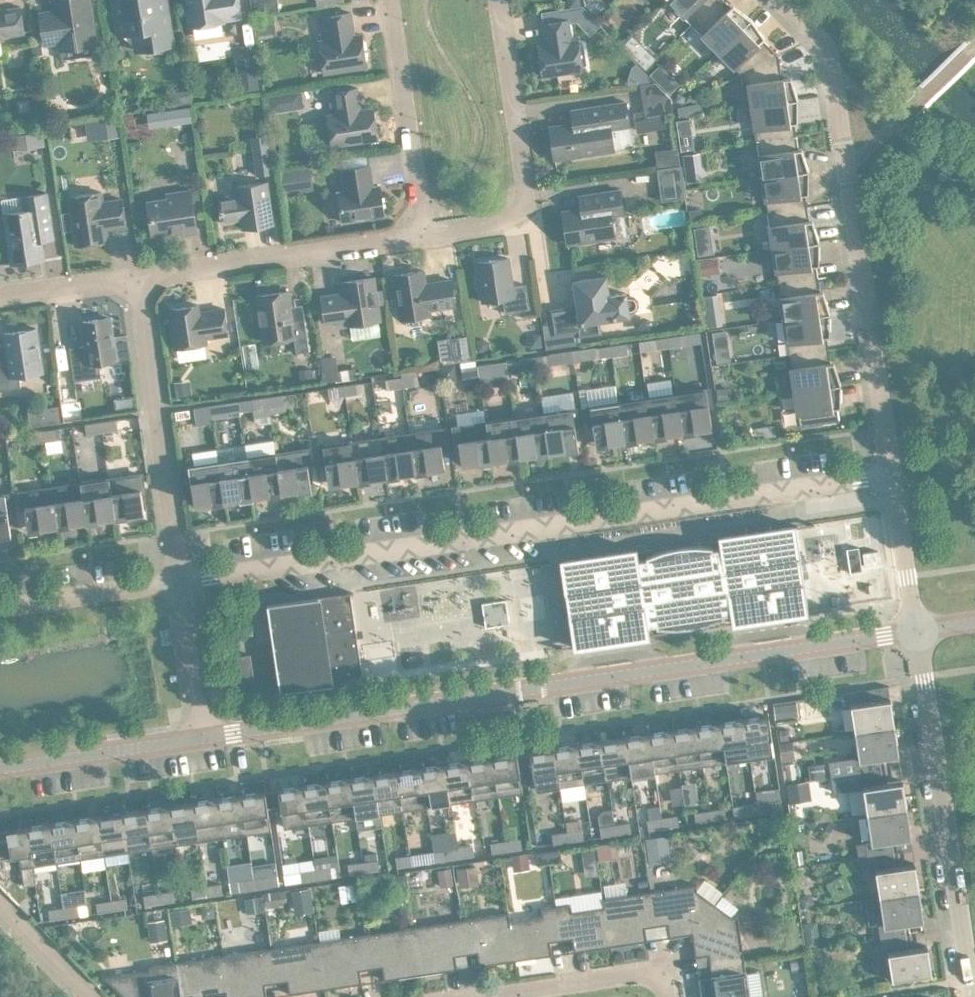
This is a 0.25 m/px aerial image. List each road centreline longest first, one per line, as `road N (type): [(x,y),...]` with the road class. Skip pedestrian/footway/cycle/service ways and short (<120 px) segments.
road 1 (tertiary): [(199,735),(914,628)]
road 2 (residential): [(179,578),(891,471)]
road 3 (residential): [(891,471),(828,58),(786,0)]
road 4 (residential): [(968,996),(914,628)]
road 5 (residential): [(422,230),(519,216),(525,202),(494,0)]
road 6 (residential): [(179,578),(139,271)]
road 7 (residential): [(139,271),(422,230)]
road 8 (residential): [(422,230),(391,0)]
road 9 (residential): [(477,996),(654,970),(670,996)]
road 10 (tertiary): [(0,764),(199,735)]
road 11 (residential): [(179,578),(0,603)]
road 12 (residential): [(914,628),(891,471)]
road 13 (residential): [(199,735),(179,578)]
road 14 (residential): [(0,292),(139,271)]
road 15 (residential): [(95,996),(0,895)]

